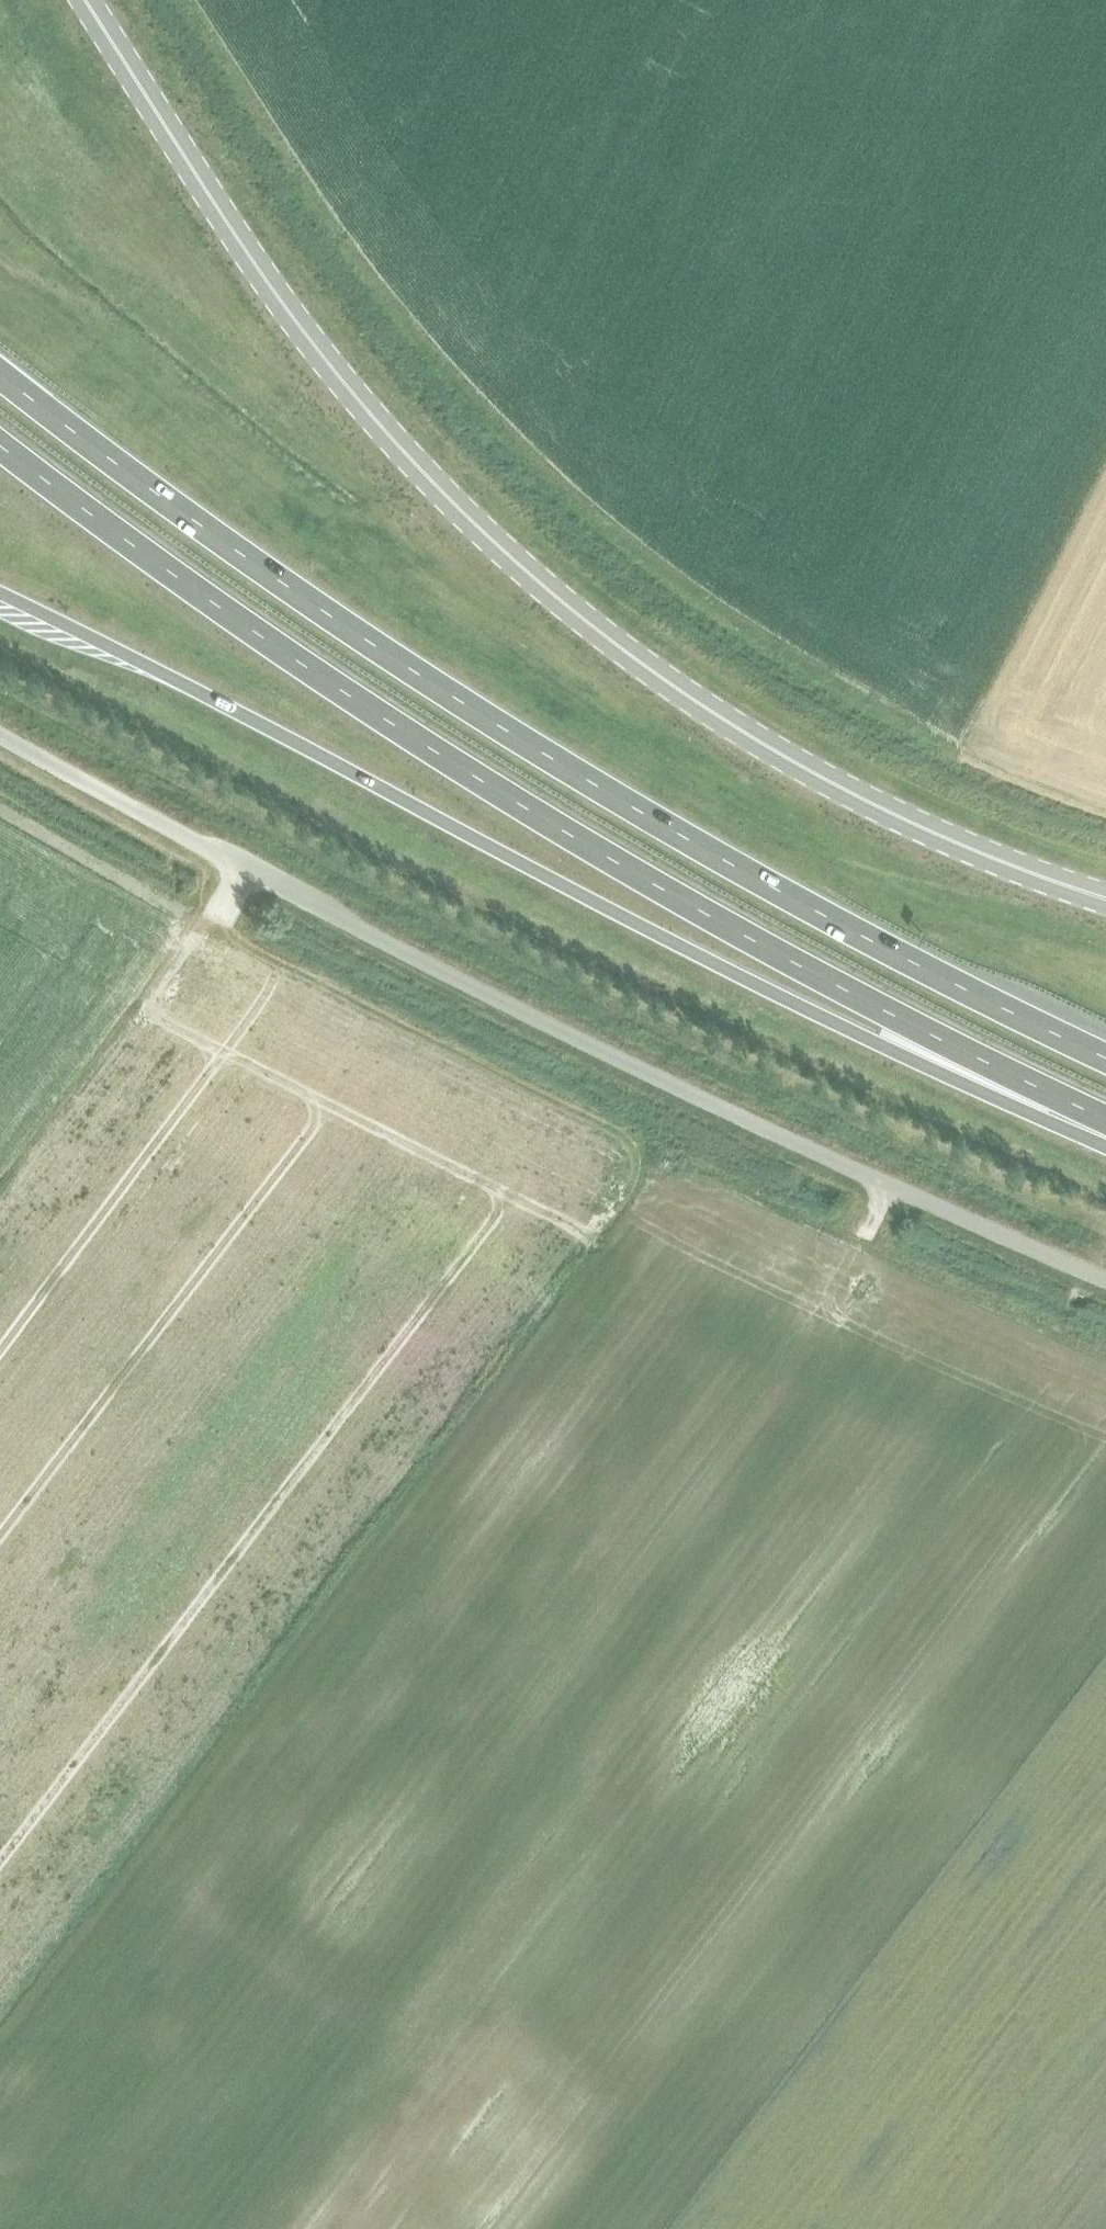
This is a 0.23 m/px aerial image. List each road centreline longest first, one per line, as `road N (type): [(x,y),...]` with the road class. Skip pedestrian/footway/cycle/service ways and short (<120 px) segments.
road 1 (trunk): [(1105,898),(928,830),(791,761),(673,685),(545,586),(407,457),(289,310),(86,0)]
road 2 (trunk): [(1105,1057),(831,919),(427,680),(0,371)]
road 3 (trunk): [(0,444),(244,625),(534,814),(823,978),(1105,1119)]
road 4 (unclassified): [(1105,1278),(609,1052),(0,735)]
road 5 (trunk): [(0,592),(876,1042),(1105,1123)]

